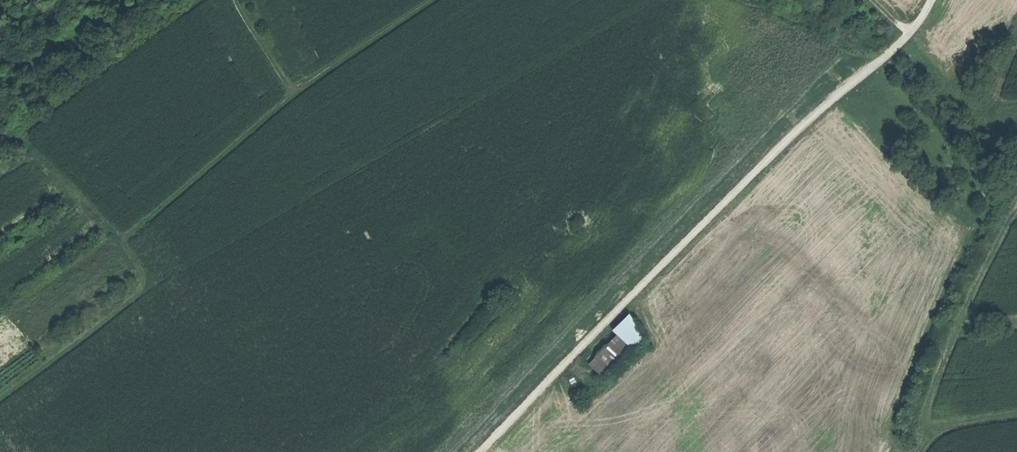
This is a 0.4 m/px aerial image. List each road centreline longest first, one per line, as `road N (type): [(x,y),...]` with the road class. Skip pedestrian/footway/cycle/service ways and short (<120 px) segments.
road 1 (track): [(933,0),(897,48),(772,156),(483,451)]
road 2 (track): [(0,400),(141,293),(144,277),(127,250),(132,238),(303,90),(439,0)]

